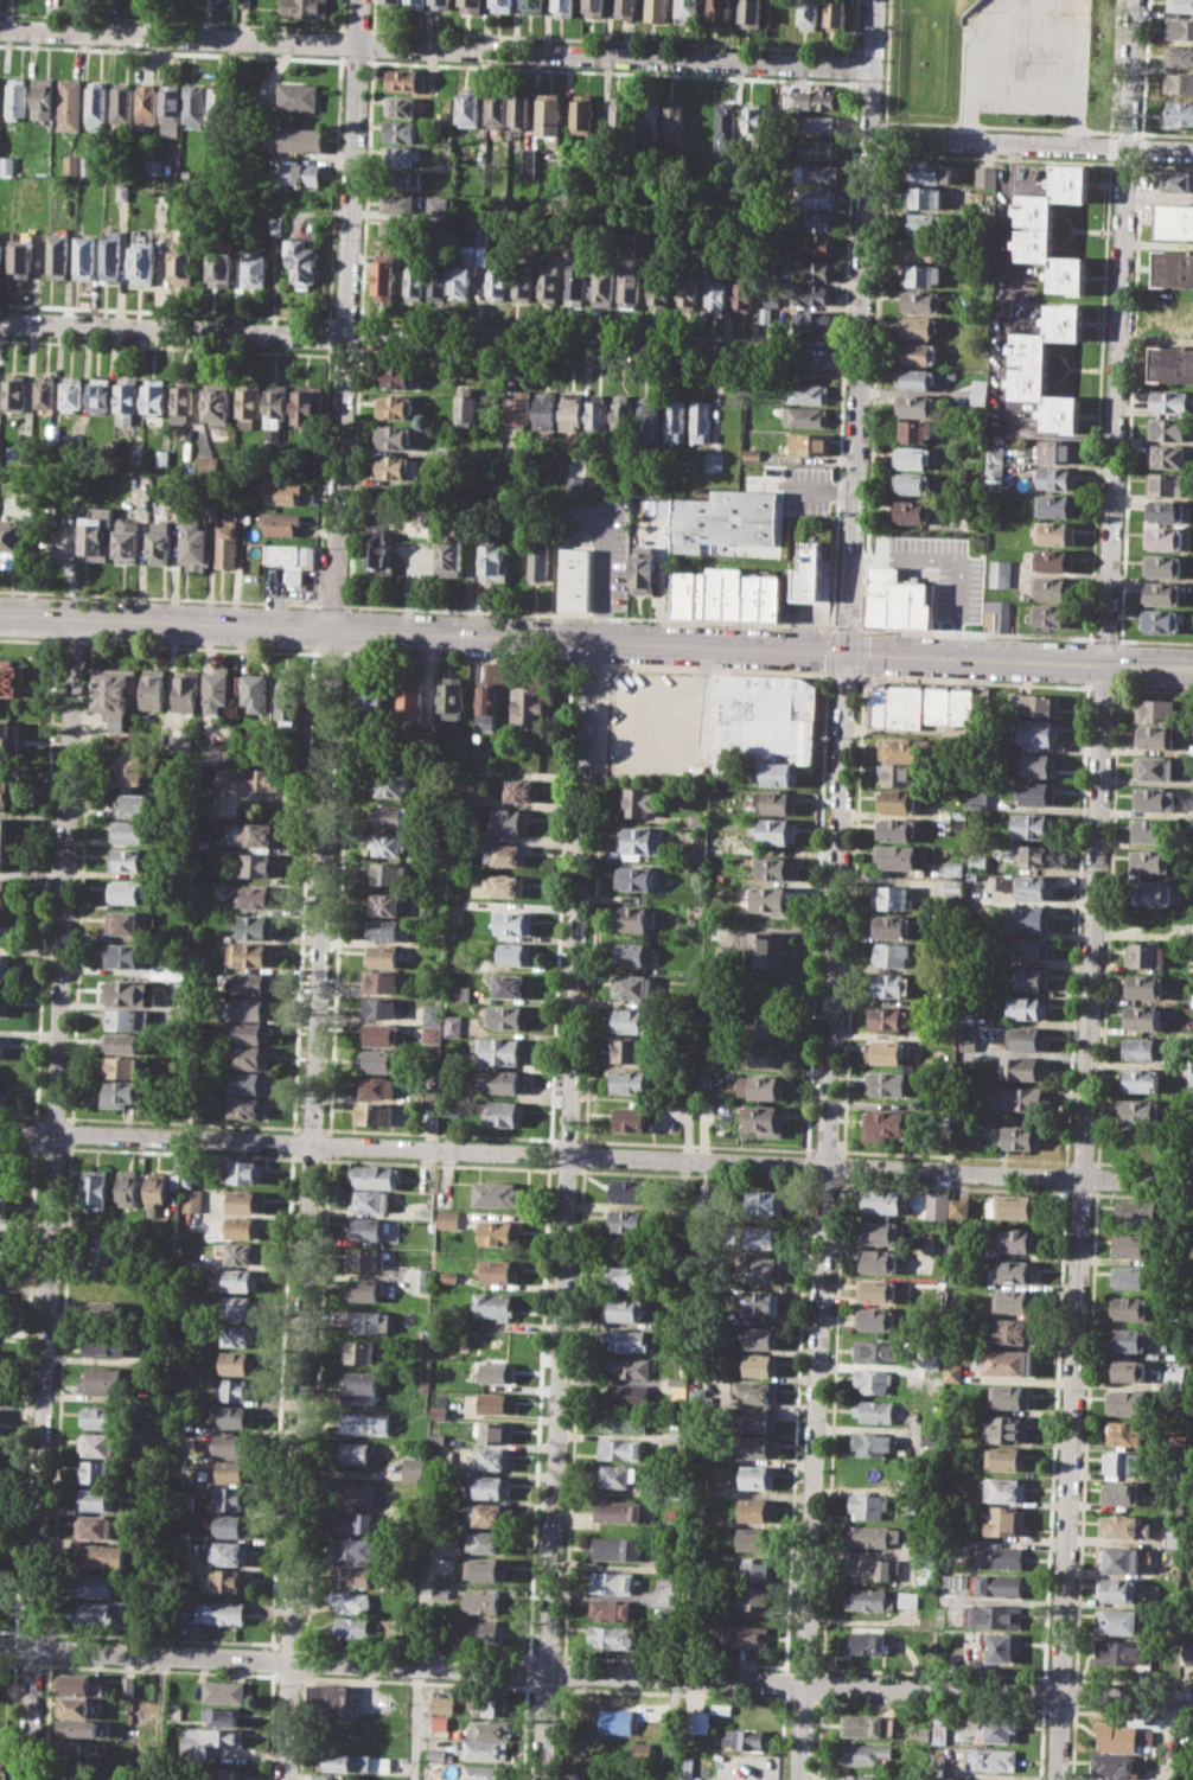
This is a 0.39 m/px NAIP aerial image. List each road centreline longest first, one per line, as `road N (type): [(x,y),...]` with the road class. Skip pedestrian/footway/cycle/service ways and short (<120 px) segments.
road 1 (residential): [(0,1129),(1192,1184)]
road 2 (residential): [(0,1647),(1192,1700)]
road 3 (tertiary): [(0,616),(1192,667)]
road 4 (residential): [(29,1779),(74,619)]
road 5 (residential): [(332,630),(285,1779)]
road 6 (residential): [(592,643),(542,1779)]
road 7 (residential): [(799,1779),(848,652)]
road 8 (residential): [(1104,663),(1057,1779)]
road 9 (residential): [(0,30),(872,68)]
road 10 (residential): [(0,322),(861,358)]
road 11 (residential): [(1132,0),(1104,663)]
road 12 (residential): [(848,652),(876,0)]
road 13 (residential): [(360,0),(332,630)]
road 14 (residential): [(869,135),(1192,150)]

